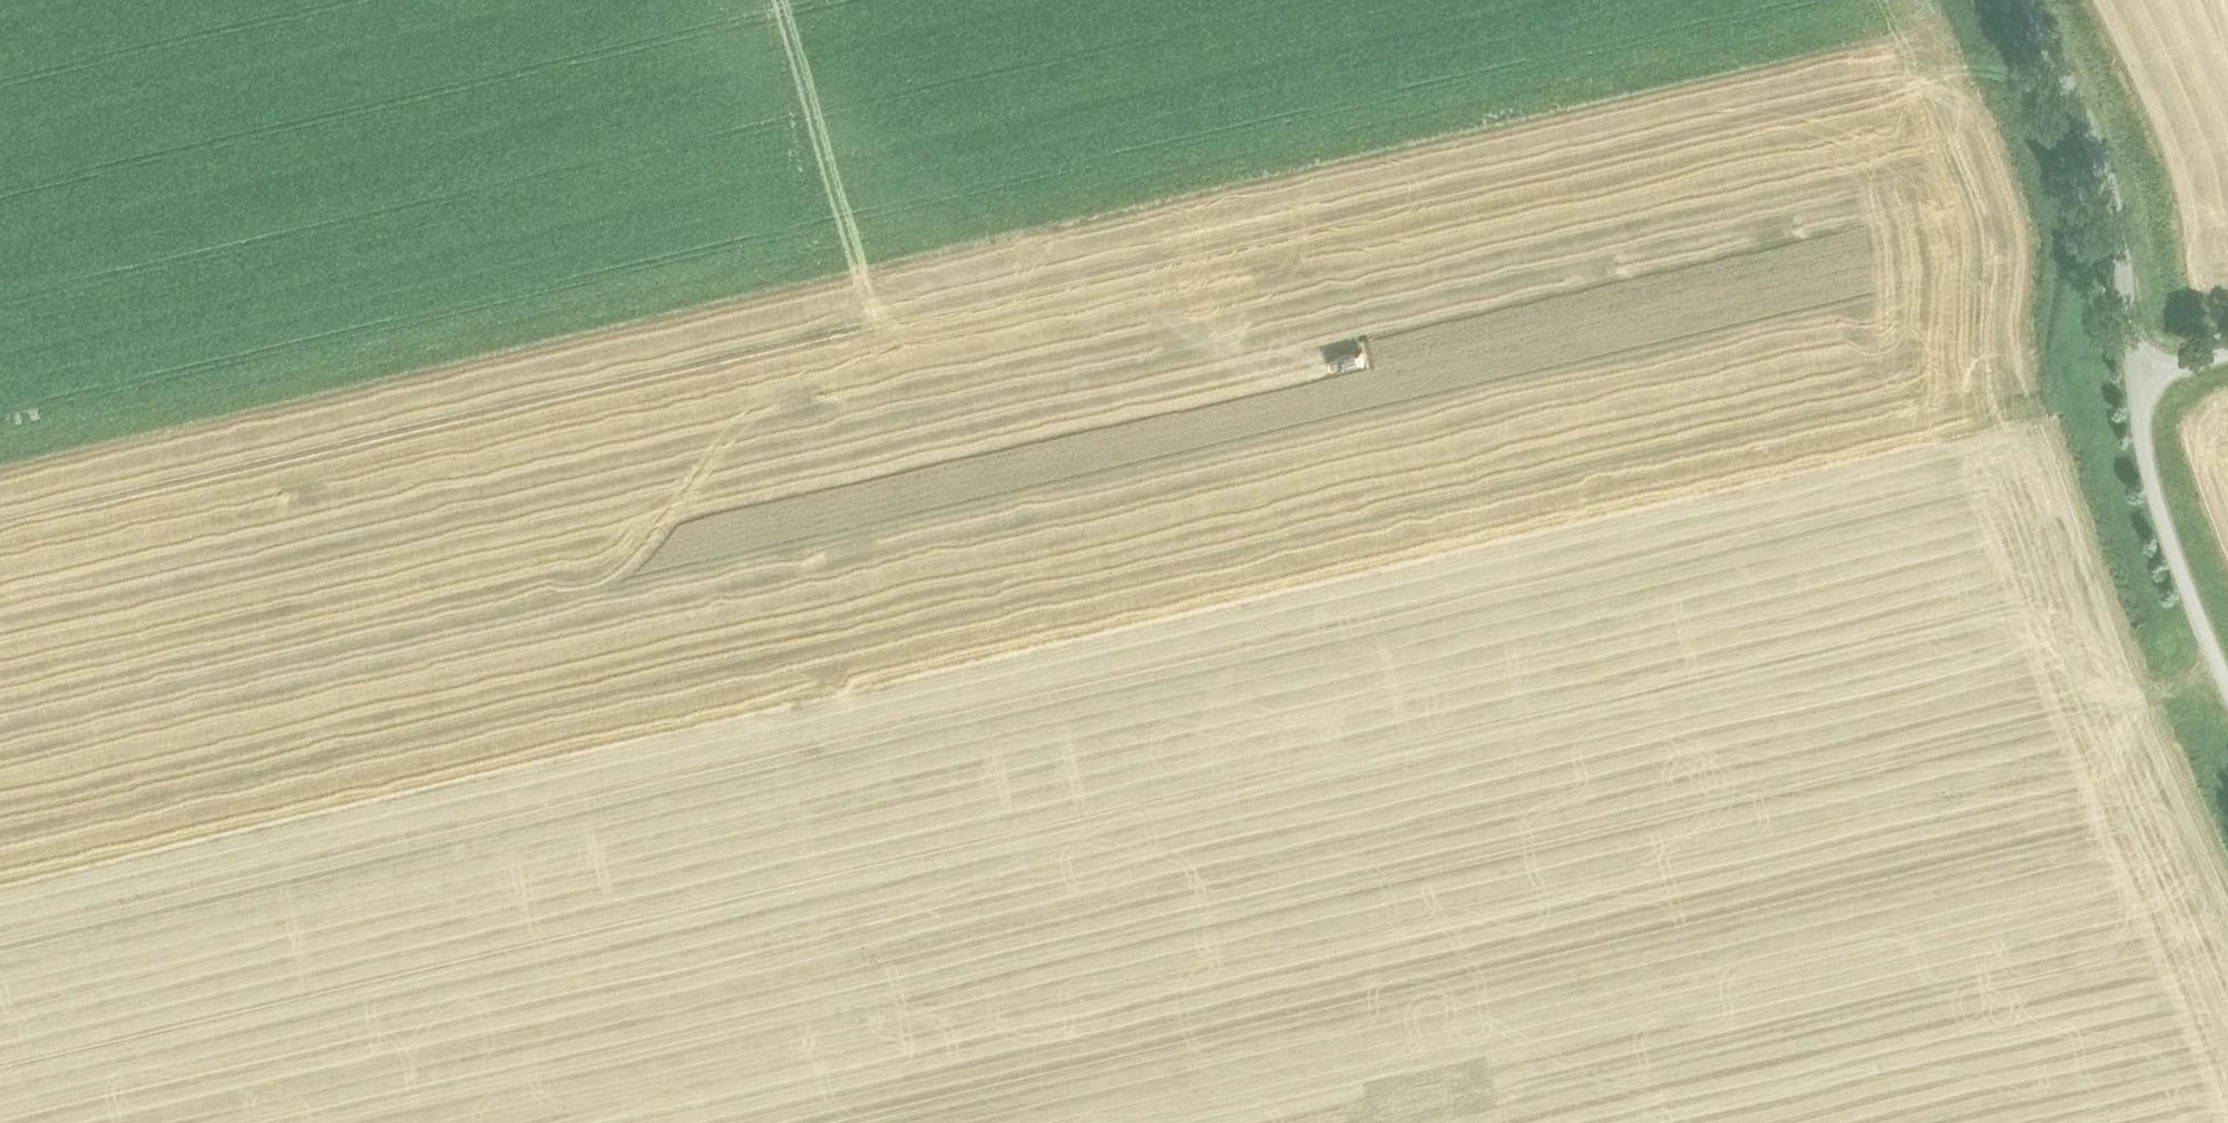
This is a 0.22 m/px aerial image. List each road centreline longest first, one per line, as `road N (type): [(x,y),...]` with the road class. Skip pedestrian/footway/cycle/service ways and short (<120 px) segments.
road 1 (unclassified): [(2132,374),(2105,175),(2027,0)]
road 2 (unclassified): [(2227,687),(2151,483),(2132,374)]

